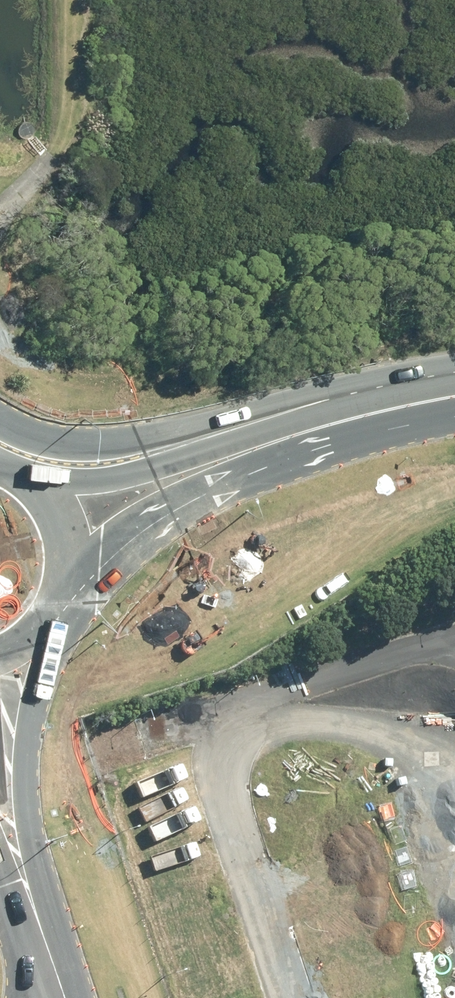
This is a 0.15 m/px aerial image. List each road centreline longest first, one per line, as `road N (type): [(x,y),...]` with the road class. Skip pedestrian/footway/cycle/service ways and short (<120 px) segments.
road 1 (primary): [(454,400),(0,576)]
road 2 (primary): [(0,514),(317,415),(454,396)]
road 3 (primary): [(0,420),(53,441),(84,442),(332,382),(454,394)]
road 4 (unclassified): [(0,629),(82,997)]

